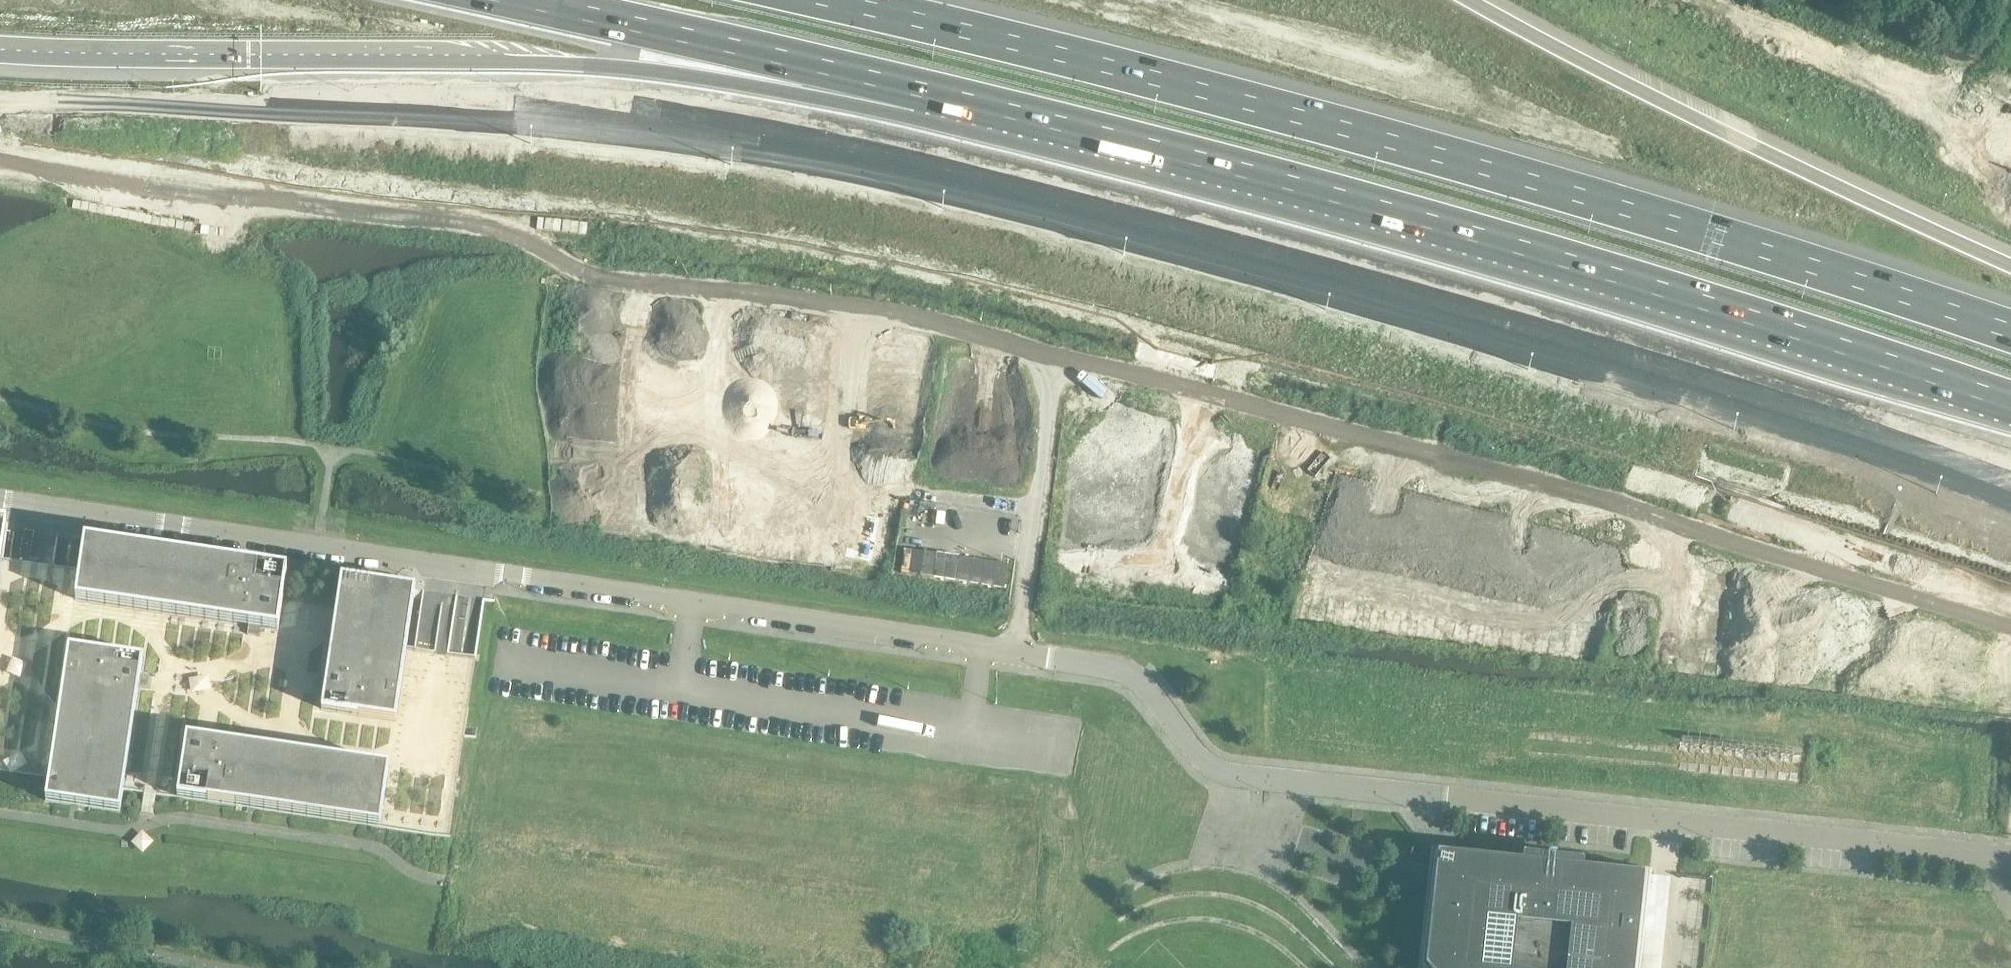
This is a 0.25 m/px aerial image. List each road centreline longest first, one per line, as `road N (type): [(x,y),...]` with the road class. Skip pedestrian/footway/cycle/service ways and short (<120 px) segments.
road 1 (unclassified): [(0,498),(1127,673),(1148,686),(1200,757),(1229,776),(1936,849),(2010,866)]
road 2 (motorway): [(528,114),(764,144),(1020,195),(1681,381),(2010,487)]
road 3 (motorway): [(795,0),(1342,129),(2010,321)]
road 4 (motorway): [(917,136),(1346,246),(2010,441)]
road 5 (motorway): [(1858,223),(1355,87),(991,0)]
road 6 (motorway): [(288,0),(917,136)]
road 7 (motorway): [(0,63),(229,92),(528,114)]
road 8 (motorway): [(1858,223),(1443,0)]
road 9 (motorway): [(528,114),(917,136)]
road 10 (motorway): [(2010,271),(1858,223)]

